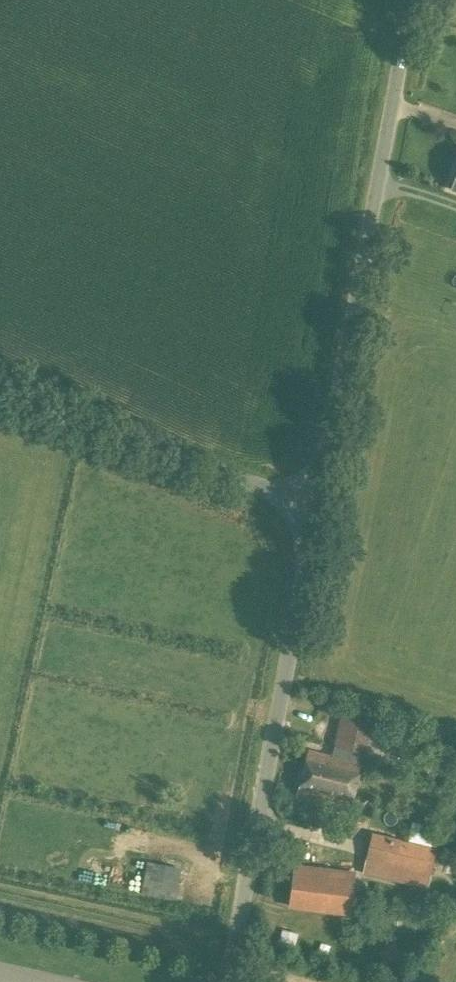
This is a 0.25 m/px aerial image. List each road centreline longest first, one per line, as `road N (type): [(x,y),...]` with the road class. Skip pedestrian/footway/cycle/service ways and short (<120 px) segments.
road 1 (unclassified): [(320,514),(416,0)]
road 2 (unclassified): [(230,981),(320,514)]
road 3 (unclassified): [(320,514),(0,380)]

